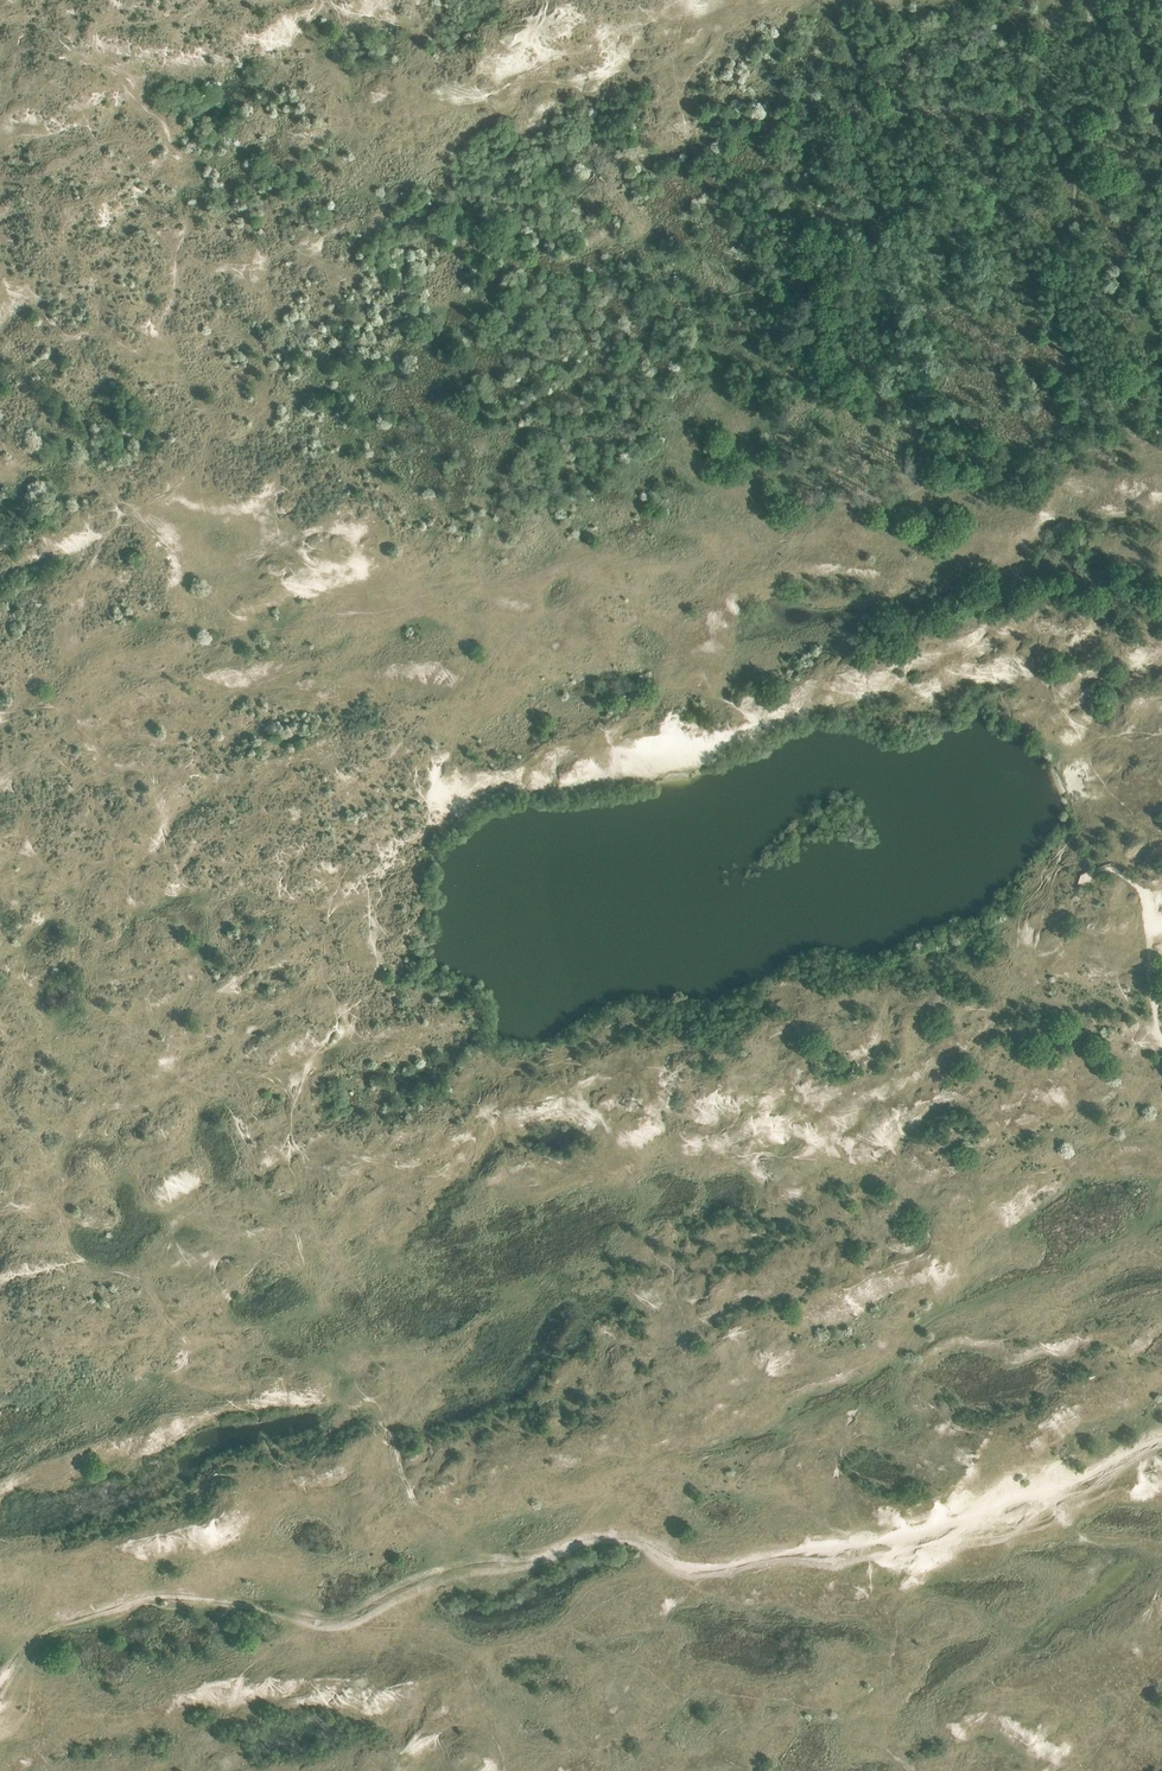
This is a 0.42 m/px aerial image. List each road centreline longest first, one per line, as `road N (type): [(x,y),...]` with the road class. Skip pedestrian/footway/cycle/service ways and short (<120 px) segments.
road 1 (track): [(1085,114),(999,134),(865,239),(831,296),(823,370),(838,488),(872,495),(1142,431)]

